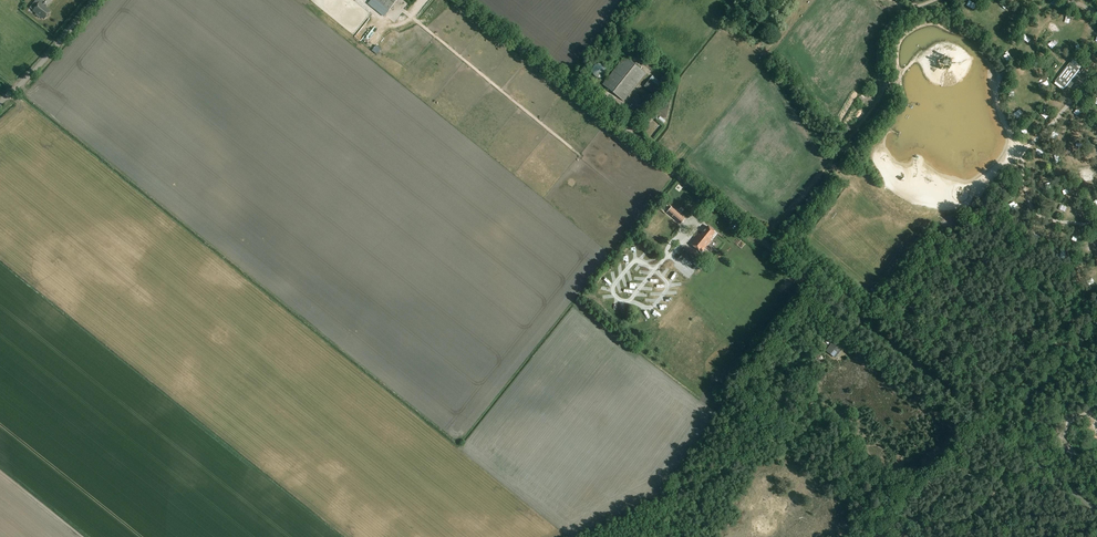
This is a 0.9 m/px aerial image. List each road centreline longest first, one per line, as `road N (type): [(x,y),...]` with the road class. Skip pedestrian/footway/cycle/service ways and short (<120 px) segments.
road 1 (unclassified): [(1096,511),(462,0)]
road 2 (track): [(759,240),(880,98),(885,29),(931,0)]
road 3 (track): [(1032,459),(967,519),(895,529)]
road 4 (tertiary): [(0,102),(94,0)]

